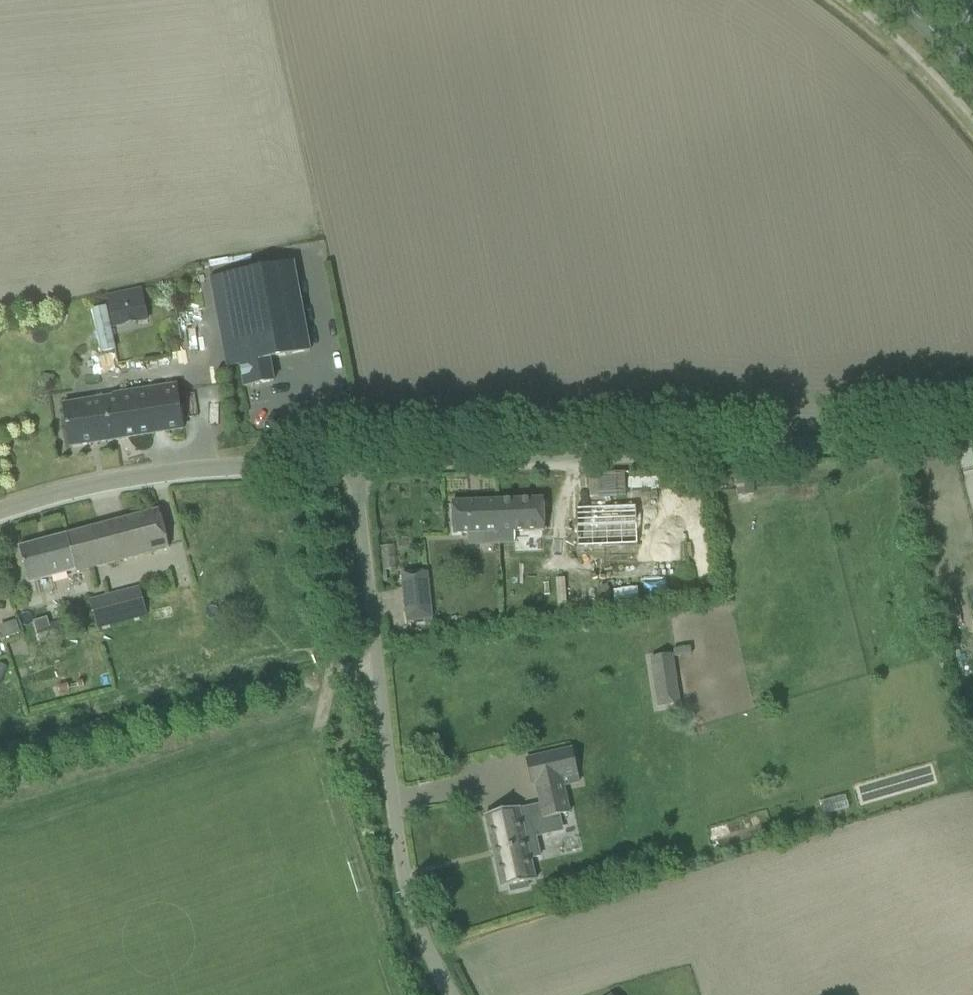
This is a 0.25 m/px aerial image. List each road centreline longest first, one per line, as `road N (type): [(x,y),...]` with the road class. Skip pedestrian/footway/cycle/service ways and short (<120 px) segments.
road 1 (unclassified): [(354,460),(577,455),(972,423)]
road 2 (unclassified): [(449,994),(403,873),(354,460)]
road 3 (unclassified): [(0,503),(112,470),(354,460)]

